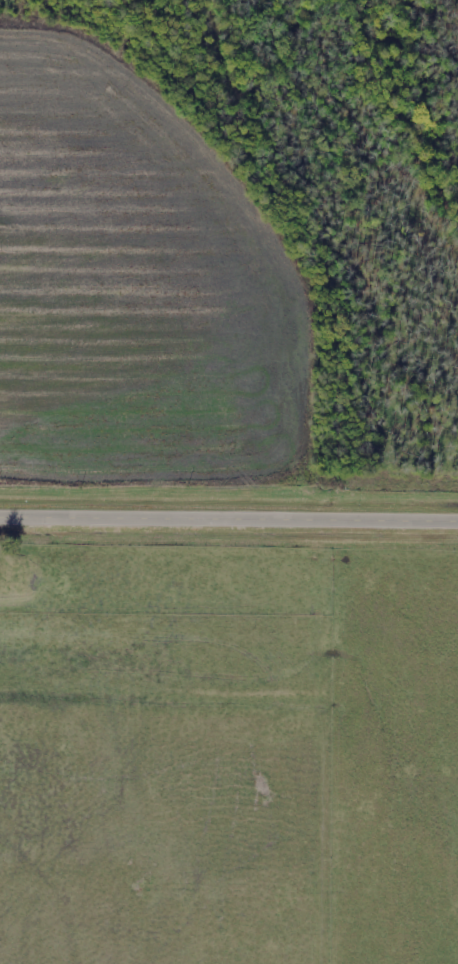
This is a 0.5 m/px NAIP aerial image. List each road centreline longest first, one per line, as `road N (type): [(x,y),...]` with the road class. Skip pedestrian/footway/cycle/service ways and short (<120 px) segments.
road 1 (tertiary): [(457,512),(0,508)]

